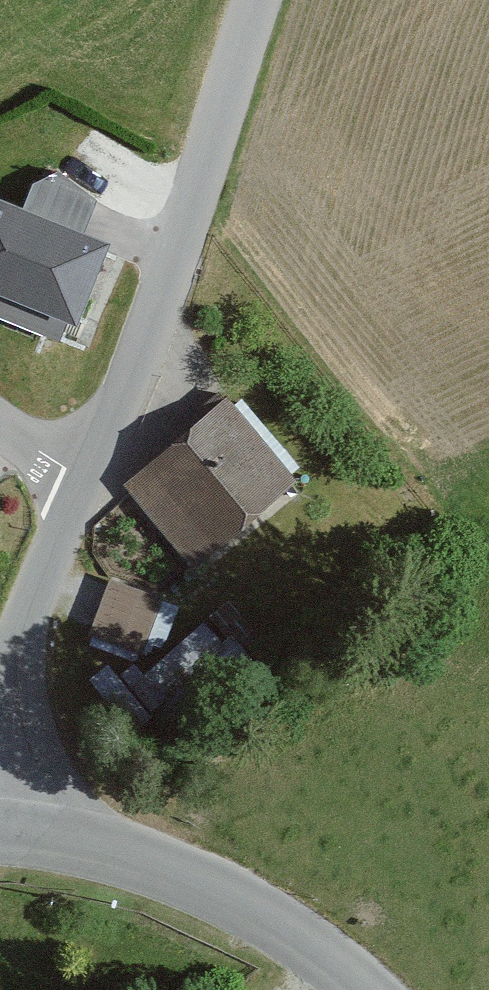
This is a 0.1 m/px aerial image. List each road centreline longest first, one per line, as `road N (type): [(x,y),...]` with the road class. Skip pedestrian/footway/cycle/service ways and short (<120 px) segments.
road 1 (tertiary): [(87,482),(196,219),(264,0)]
road 2 (tertiary): [(352,989),(323,960),(79,836),(0,824)]
road 3 (tertiary): [(0,712),(87,482)]

